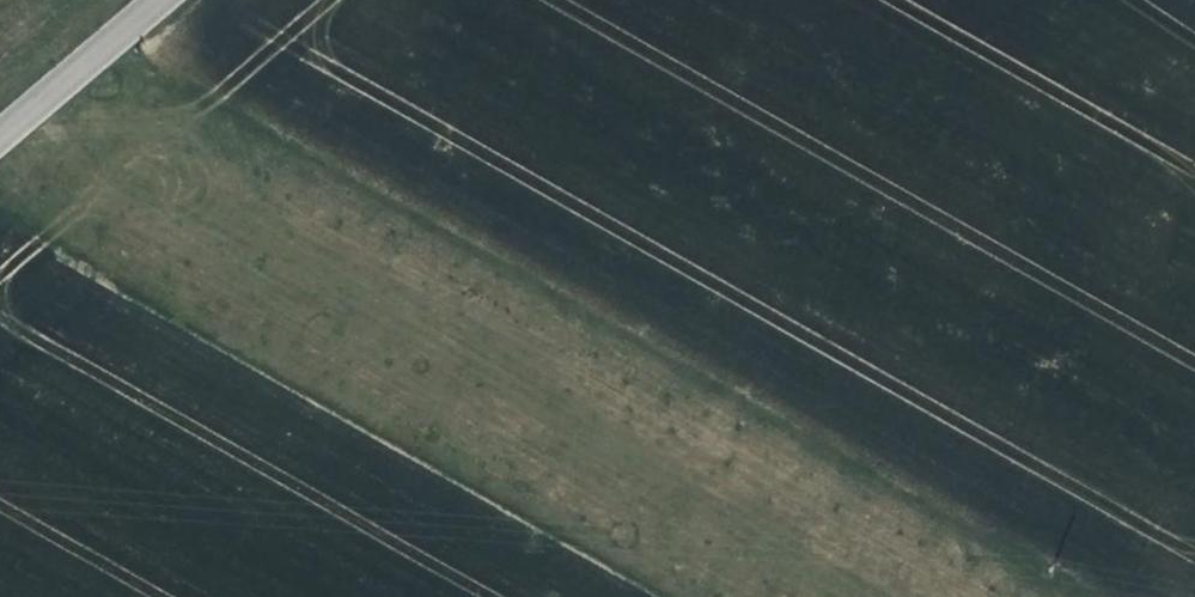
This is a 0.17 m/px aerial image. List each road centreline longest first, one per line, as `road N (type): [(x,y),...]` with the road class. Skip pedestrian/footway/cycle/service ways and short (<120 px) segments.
road 1 (residential): [(166,0),(0,142)]

